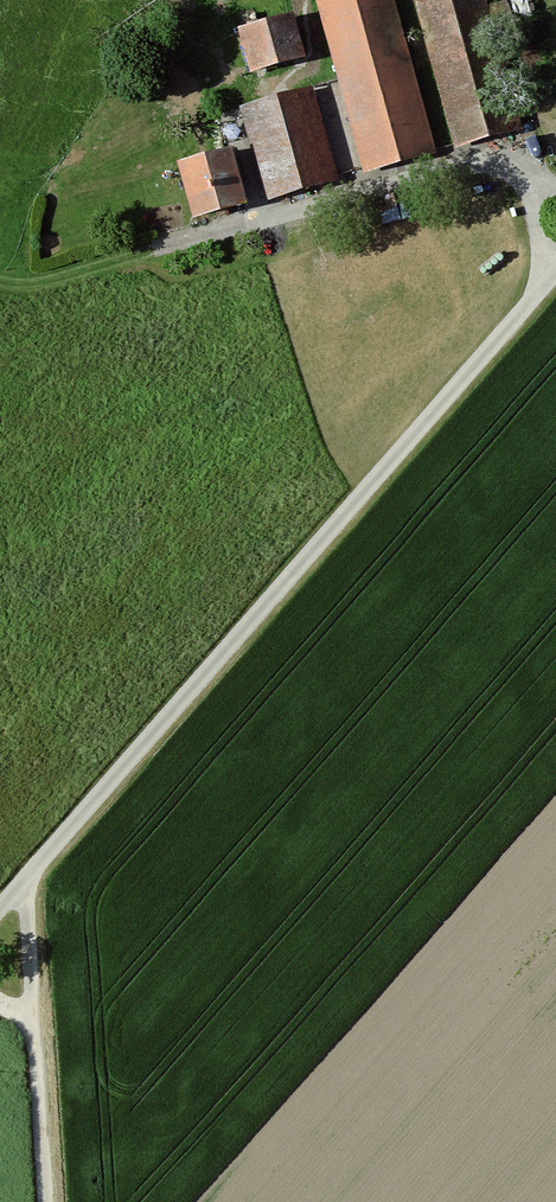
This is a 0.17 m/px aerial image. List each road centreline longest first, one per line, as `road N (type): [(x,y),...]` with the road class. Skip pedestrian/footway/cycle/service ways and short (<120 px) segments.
road 1 (track): [(555,271),(0,907)]
road 2 (track): [(26,878),(45,1201)]

